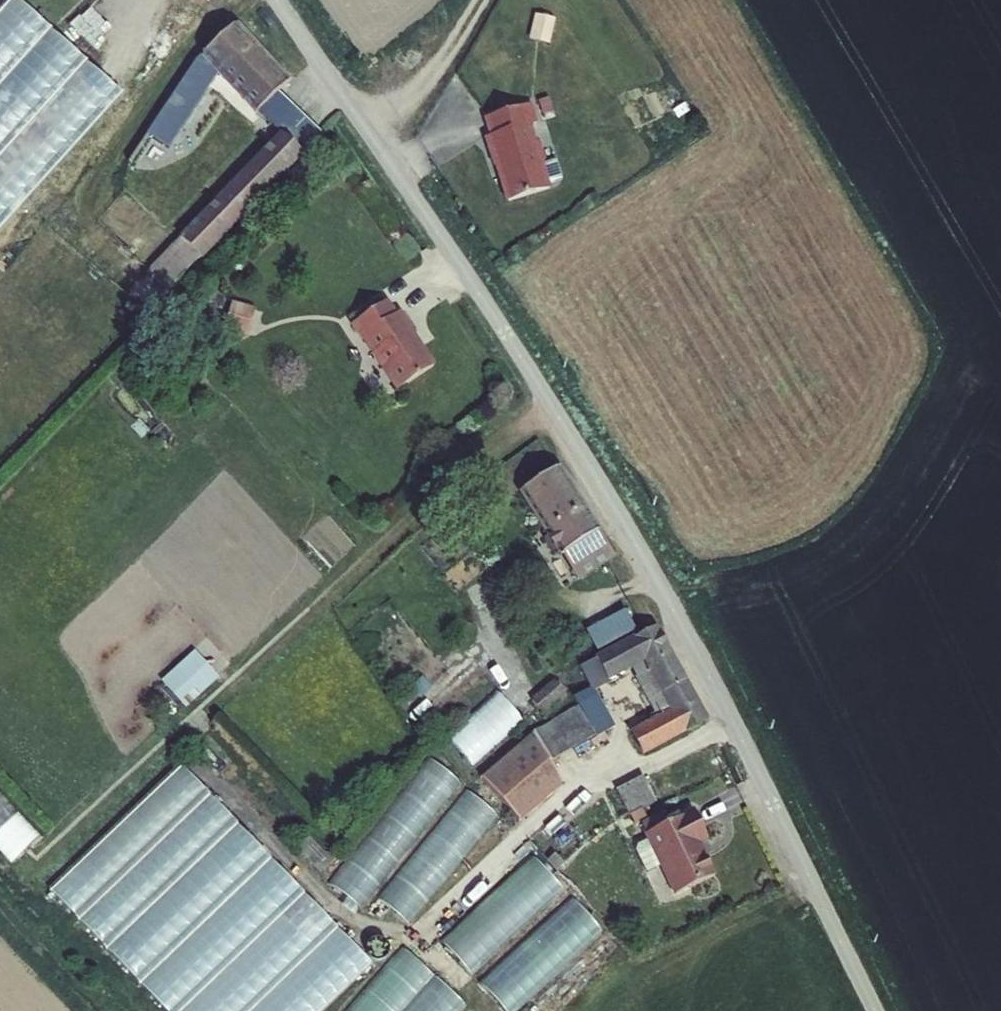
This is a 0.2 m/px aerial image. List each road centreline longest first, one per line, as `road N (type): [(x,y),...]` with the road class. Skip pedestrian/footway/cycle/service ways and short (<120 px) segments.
road 1 (unclassified): [(877,1010),(641,546),(281,0)]
road 2 (track): [(376,142),(453,49),(482,0)]

